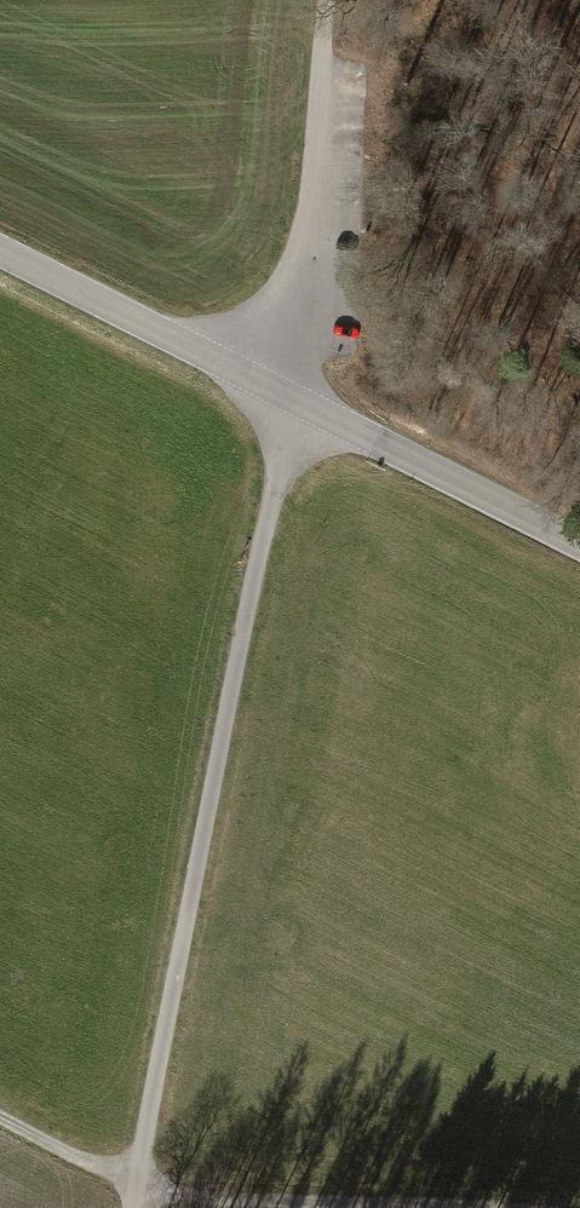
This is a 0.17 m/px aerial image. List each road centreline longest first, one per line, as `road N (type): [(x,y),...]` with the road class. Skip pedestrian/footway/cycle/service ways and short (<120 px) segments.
road 1 (track): [(328,0),(304,355),(129,1207)]
road 2 (tertiary): [(0,251),(579,546)]
road 3 (track): [(487,1207),(133,1185),(0,1116)]

